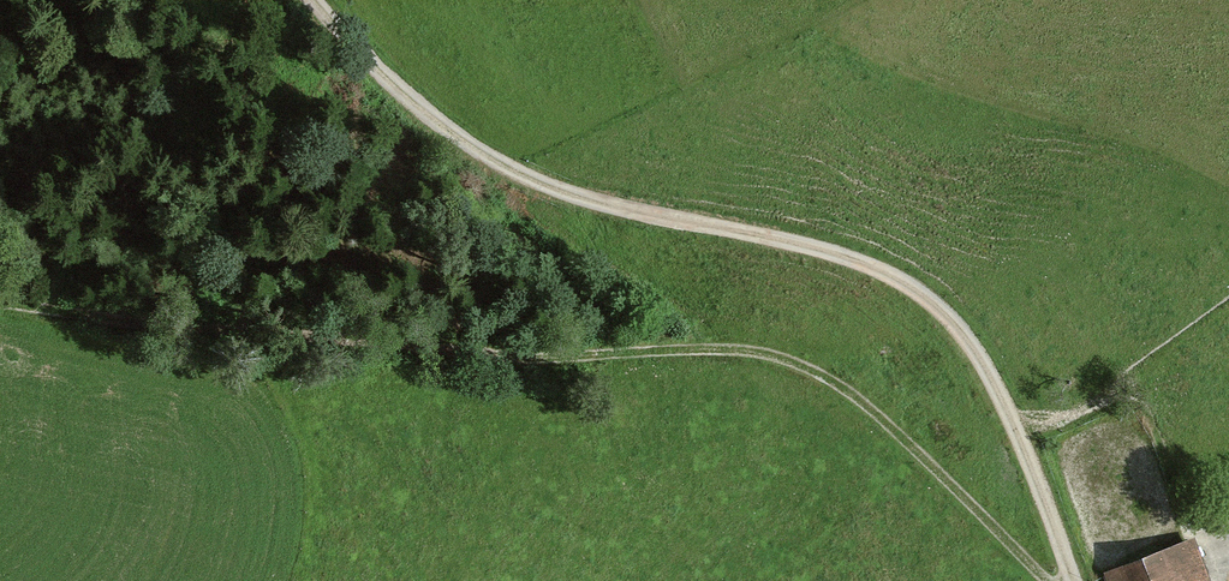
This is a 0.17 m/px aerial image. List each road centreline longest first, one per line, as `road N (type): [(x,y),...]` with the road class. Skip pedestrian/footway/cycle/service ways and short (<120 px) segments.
road 1 (track): [(0,306),(108,326),(528,366),(747,354),(796,365),(889,425),(1049,580)]
road 2 (track): [(320,0),(412,109),(500,174),(634,220),(850,261),(914,290),(964,332),(1005,399),(1076,580)]

